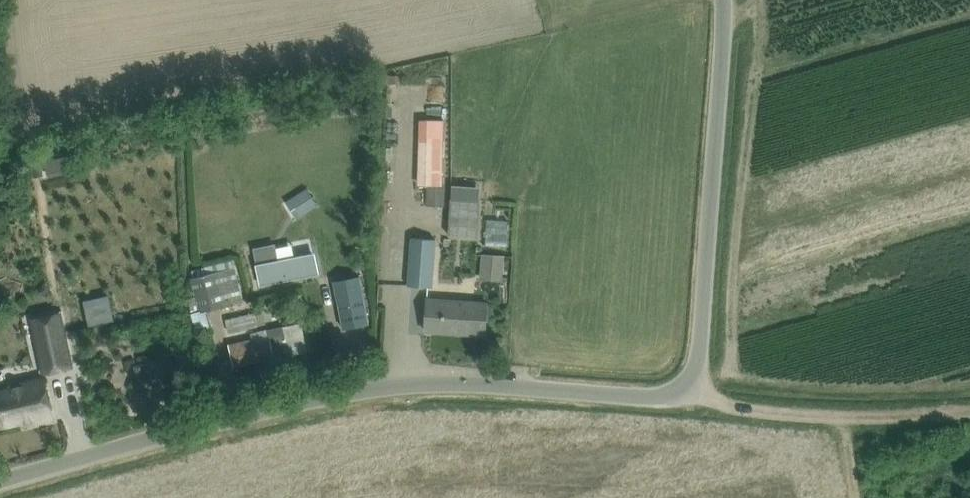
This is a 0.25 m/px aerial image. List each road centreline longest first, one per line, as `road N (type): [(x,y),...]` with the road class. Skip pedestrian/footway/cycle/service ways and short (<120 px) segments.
road 1 (unclassified): [(0,481),(253,407),(398,386),(670,398),(694,391),(724,0)]
road 2 (track): [(694,391),(739,410),(846,418),(969,415)]

